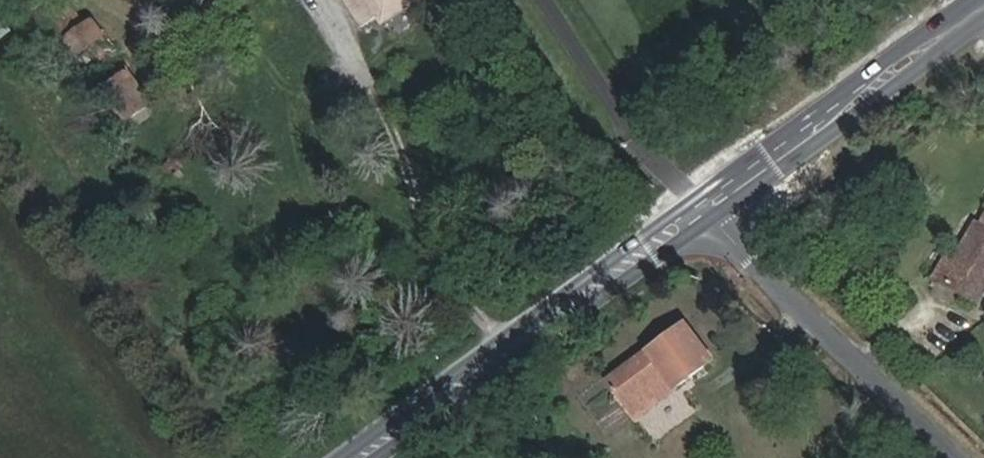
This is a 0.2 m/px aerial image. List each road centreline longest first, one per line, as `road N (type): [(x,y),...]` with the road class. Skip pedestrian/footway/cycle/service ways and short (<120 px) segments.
road 1 (primary): [(699,211),(367,457)]
road 2 (unclassified): [(960,457),(699,211)]
road 3 (primary): [(983,3),(699,211)]

